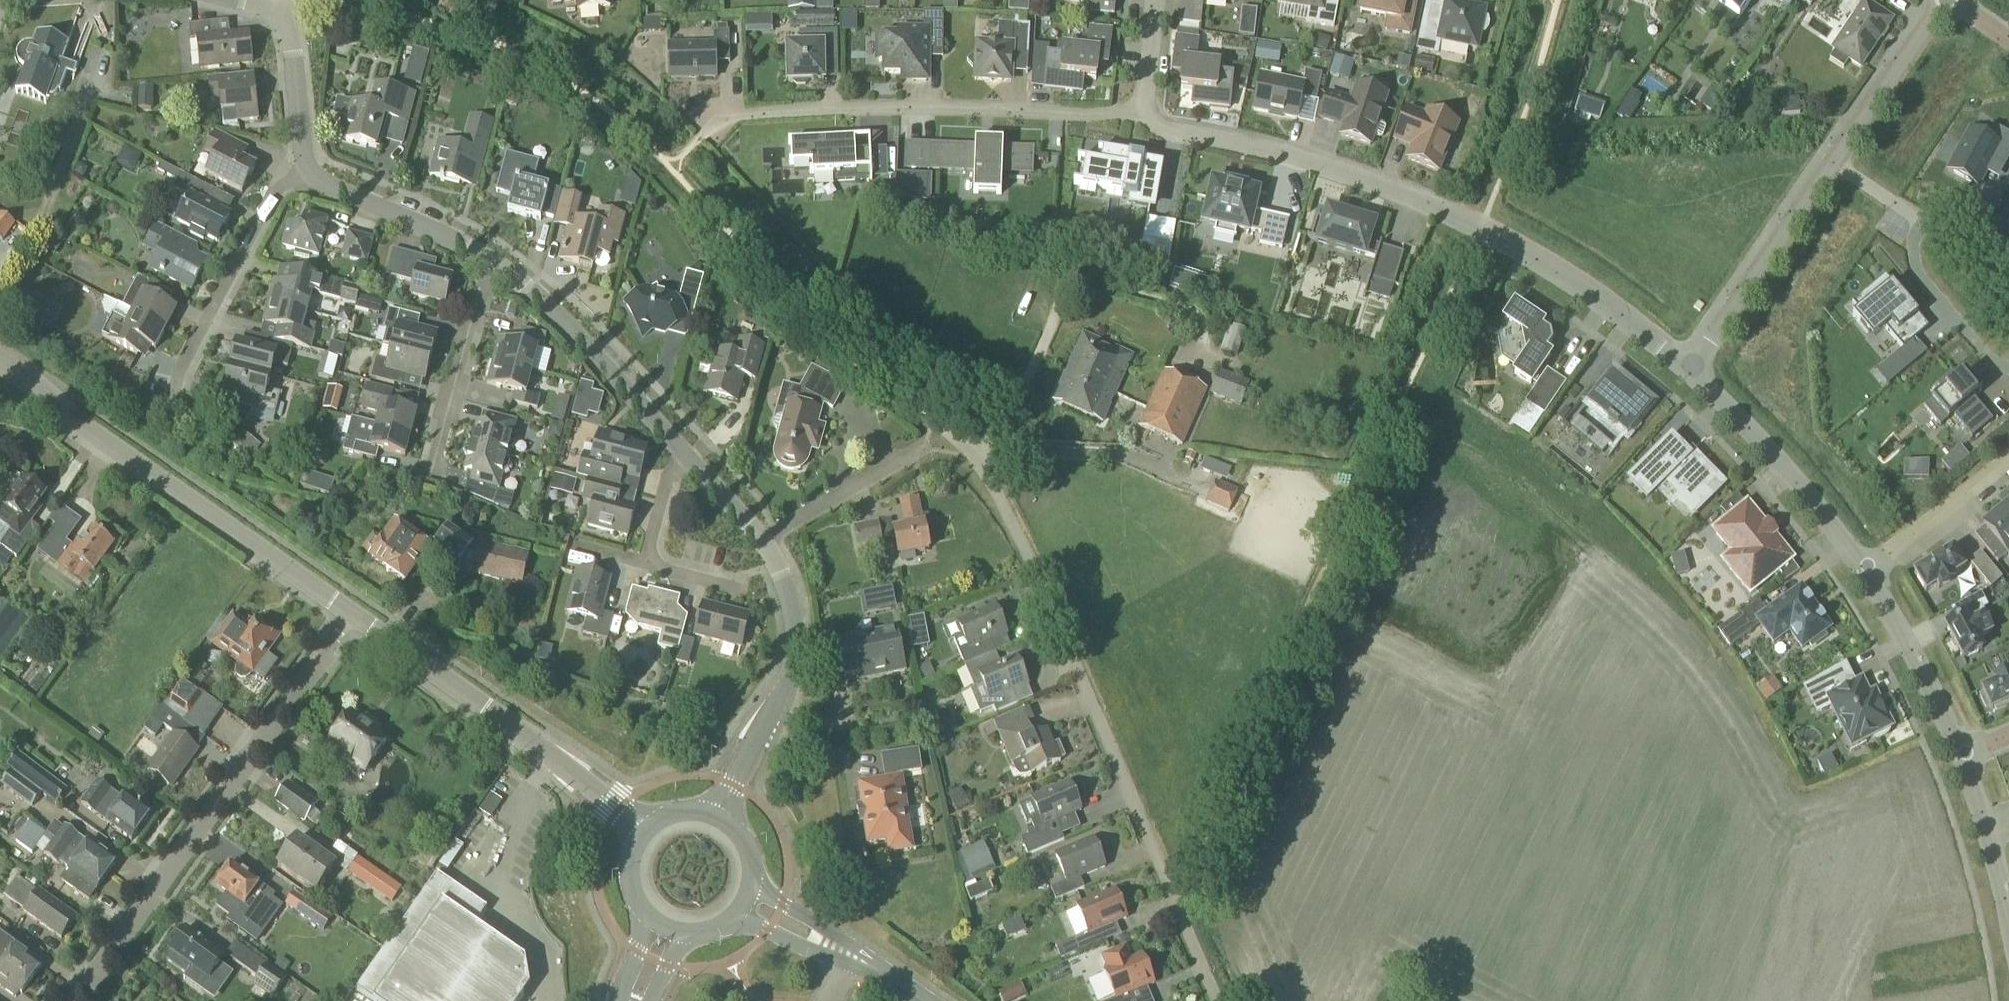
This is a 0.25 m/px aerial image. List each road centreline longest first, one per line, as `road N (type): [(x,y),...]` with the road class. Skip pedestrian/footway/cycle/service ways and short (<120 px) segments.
road 1 (residential): [(1690,365),(1584,284),(1482,223),(1303,159),(1166,132),(1137,114)]
road 2 (residential): [(1218,1000),(1068,635),(1026,545),(966,449)]
road 3 (unclassified): [(69,1000),(353,615)]
road 4 (tertiary): [(353,615),(0,364)]
road 5 (residential): [(717,120),(905,107),(1137,114)]
road 6 (tertiary): [(645,828),(353,615)]
road 7 (residential): [(717,816),(782,696),(795,650),(789,600),(768,541)]
road 8 (residential): [(1866,570),(1791,469),(1690,365)]
road 9 (residential): [(685,448),(490,263)]
road 10 (residential): [(178,386),(277,188),(309,165)]
road 11 (residential): [(1690,365),(1837,165)]
road 12 (residential): [(966,449),(1071,449),(1195,485)]
road 13 (residential): [(768,541),(928,450),(966,449)]
road 14 (residential): [(433,468),(490,263)]
road 15 (residential): [(1965,757),(1866,570)]
road 16 (residential): [(490,263),(328,183),(309,165)]
road 17 (tertiary): [(919,1000),(745,899)]
road 18 (residential): [(1837,165),(1949,0)]
road 19 (residential): [(1919,217),(1918,268),(1986,358),(2008,367)]
road 20 (residential): [(2008,457),(1866,570)]
road 21 (residential): [(2008,922),(1965,757)]
road 22 (residential): [(309,165),(289,31),(278,10)]
road 23 (residential): [(644,566),(685,448)]
road 24 (residential): [(768,541),(685,448)]

